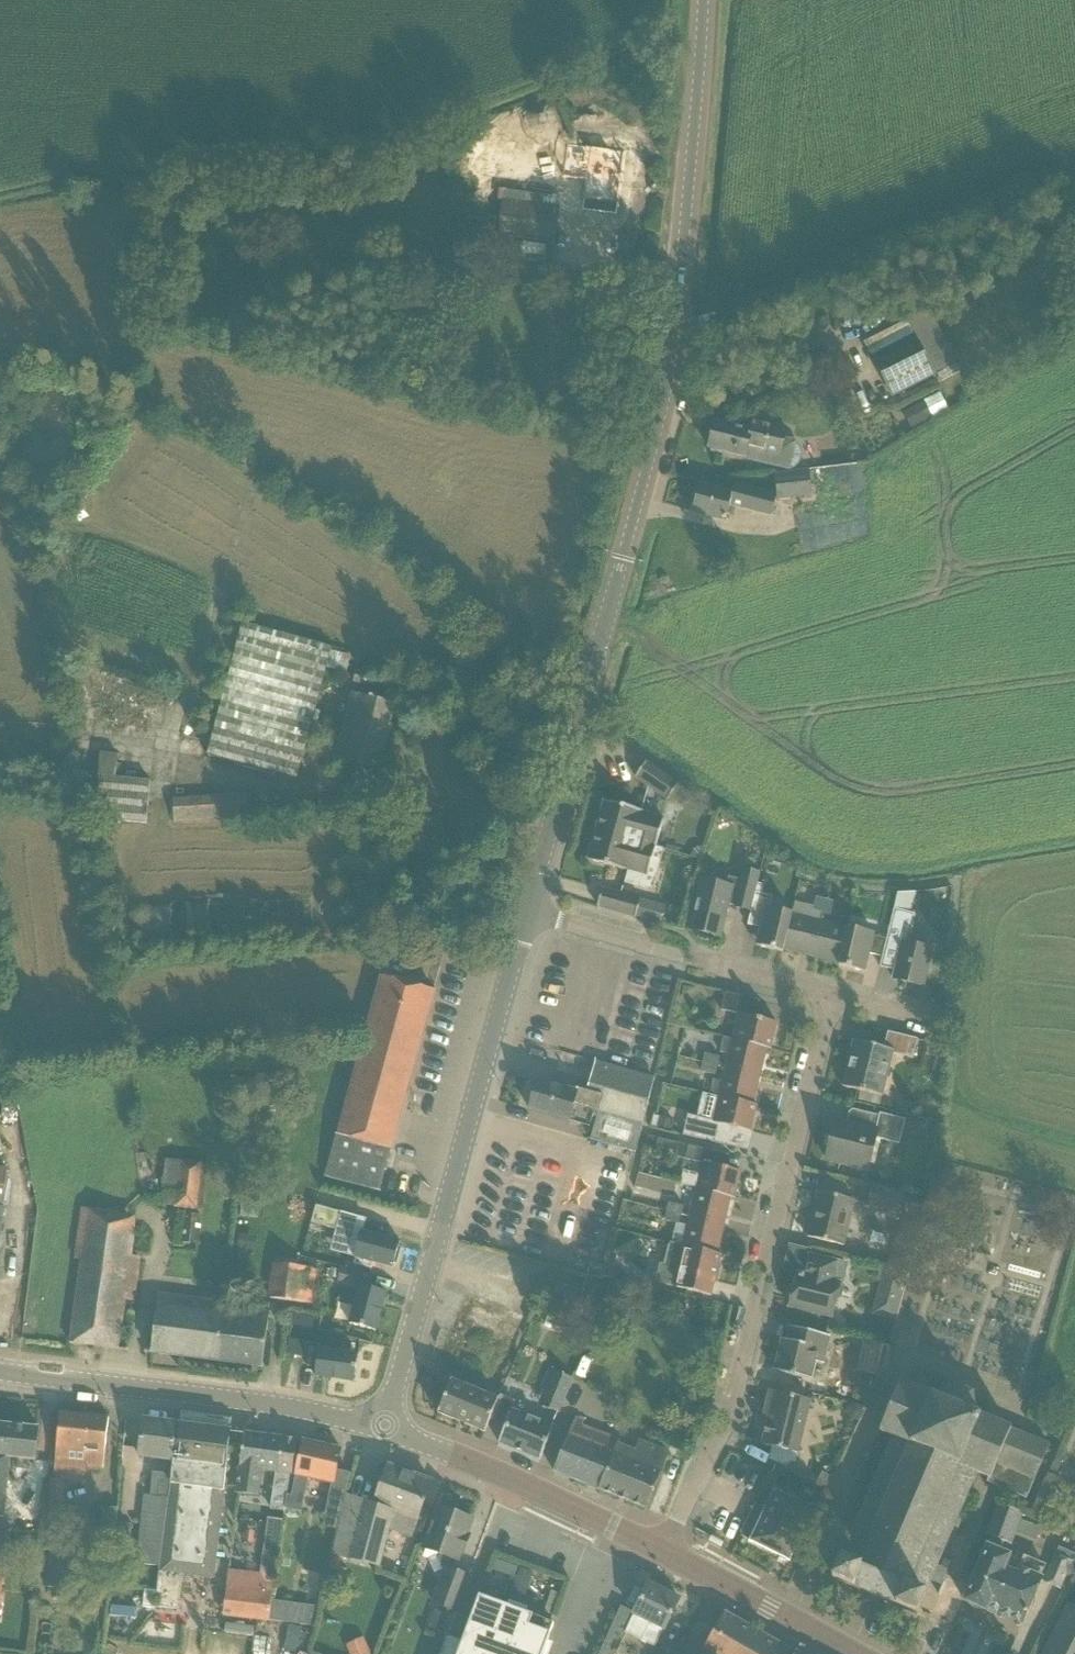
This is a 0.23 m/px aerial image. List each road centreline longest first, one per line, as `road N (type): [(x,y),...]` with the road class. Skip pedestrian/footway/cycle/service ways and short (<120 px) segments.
road 1 (tertiary): [(528,911),(667,387),(703,0)]
road 2 (residential): [(663,1553),(731,1405),(831,994)]
road 3 (tertiary): [(381,1430),(528,911)]
road 4 (secondary): [(381,1430),(273,1405),(0,1373)]
road 5 (residential): [(831,994),(528,911)]
road 6 (secondary): [(663,1553),(480,1466),(381,1430)]
road 7 (secondary): [(849,1653),(724,1586)]

